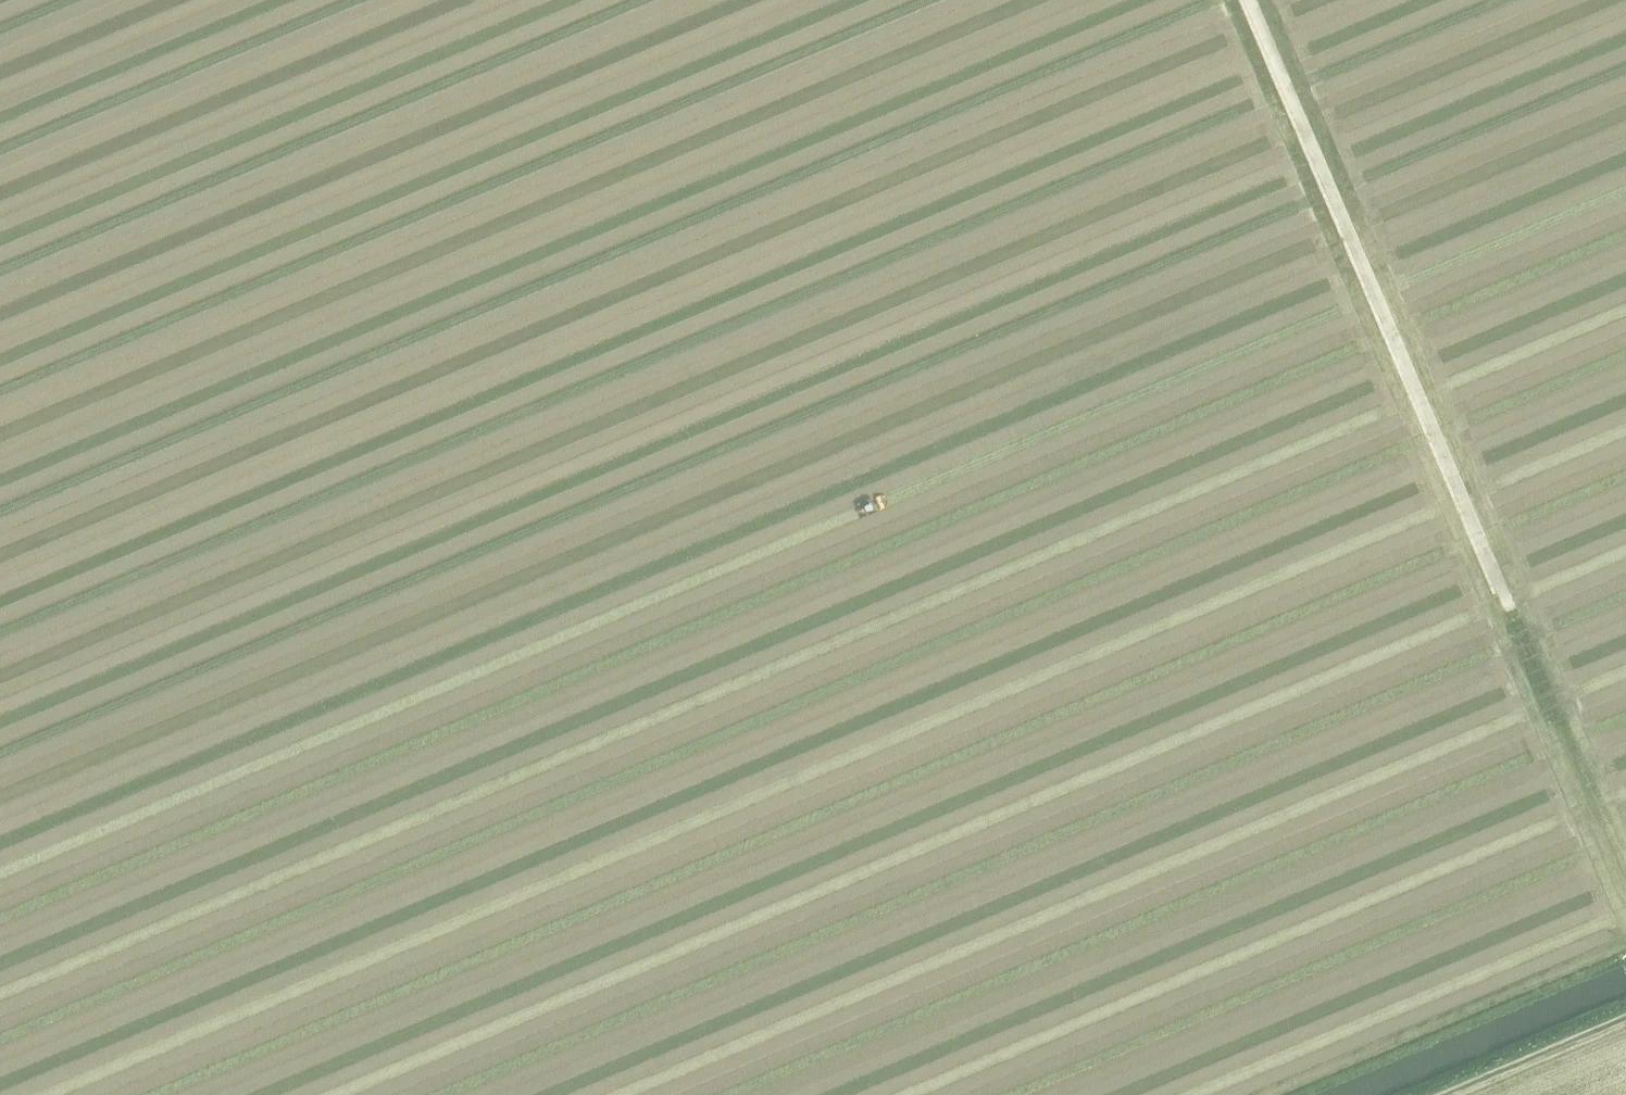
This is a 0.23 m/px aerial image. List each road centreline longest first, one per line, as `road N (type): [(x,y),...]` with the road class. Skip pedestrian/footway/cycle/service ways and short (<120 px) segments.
road 1 (track): [(1439,1094),(1625,1014)]

